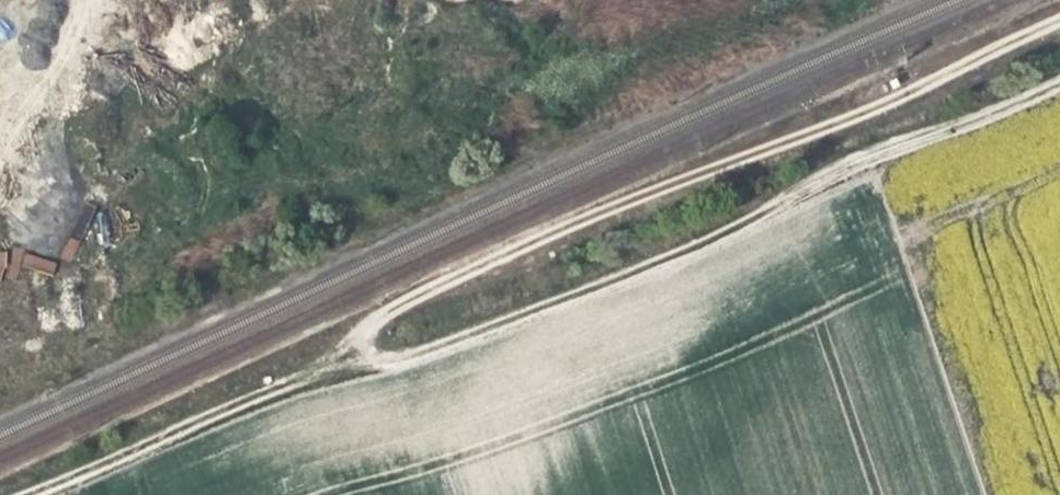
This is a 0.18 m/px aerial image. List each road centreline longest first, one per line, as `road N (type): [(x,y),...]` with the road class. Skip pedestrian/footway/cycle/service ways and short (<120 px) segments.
road 1 (track): [(16,494),(321,368),(398,352),(641,258),(859,156),(1059,77)]
road 2 (track): [(1059,17),(906,95),(616,206),(407,301),(371,325),(376,356)]

